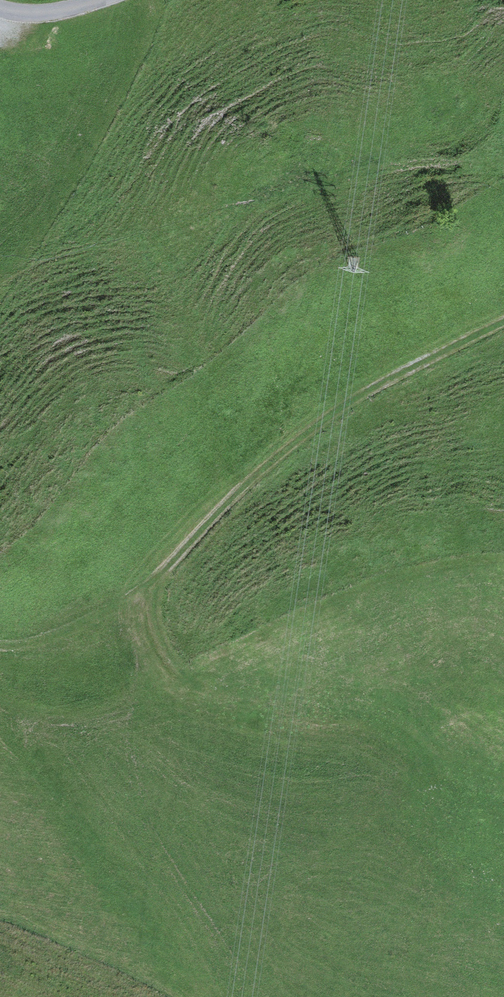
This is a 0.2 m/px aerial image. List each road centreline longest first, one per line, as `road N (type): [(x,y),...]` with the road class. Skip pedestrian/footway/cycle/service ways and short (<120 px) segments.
road 1 (track): [(163,579),(153,607),(157,635),(198,680),(360,700),(413,741),(424,767),(423,996)]
road 2 (track): [(503,324),(363,394),(297,440),(197,534),(163,579)]
road 3 (track): [(163,579),(53,641),(0,648)]

